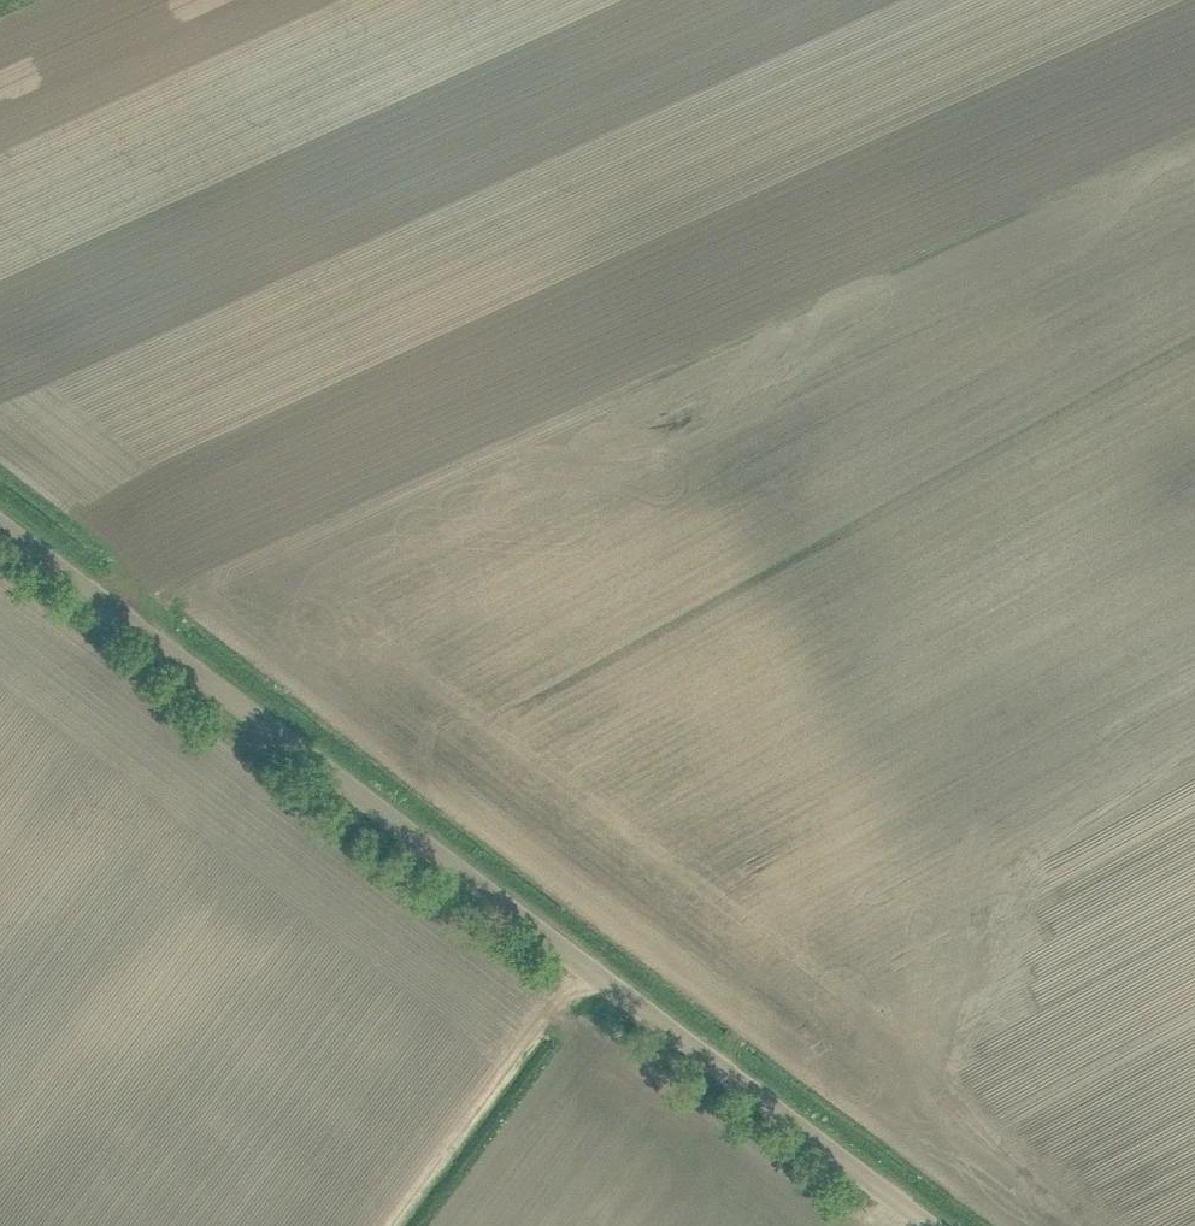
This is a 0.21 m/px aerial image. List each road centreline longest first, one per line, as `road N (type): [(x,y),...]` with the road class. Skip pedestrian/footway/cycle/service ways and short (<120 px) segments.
road 1 (unclassified): [(930,1225),(0,523)]
road 2 (track): [(584,964),(386,1225)]

